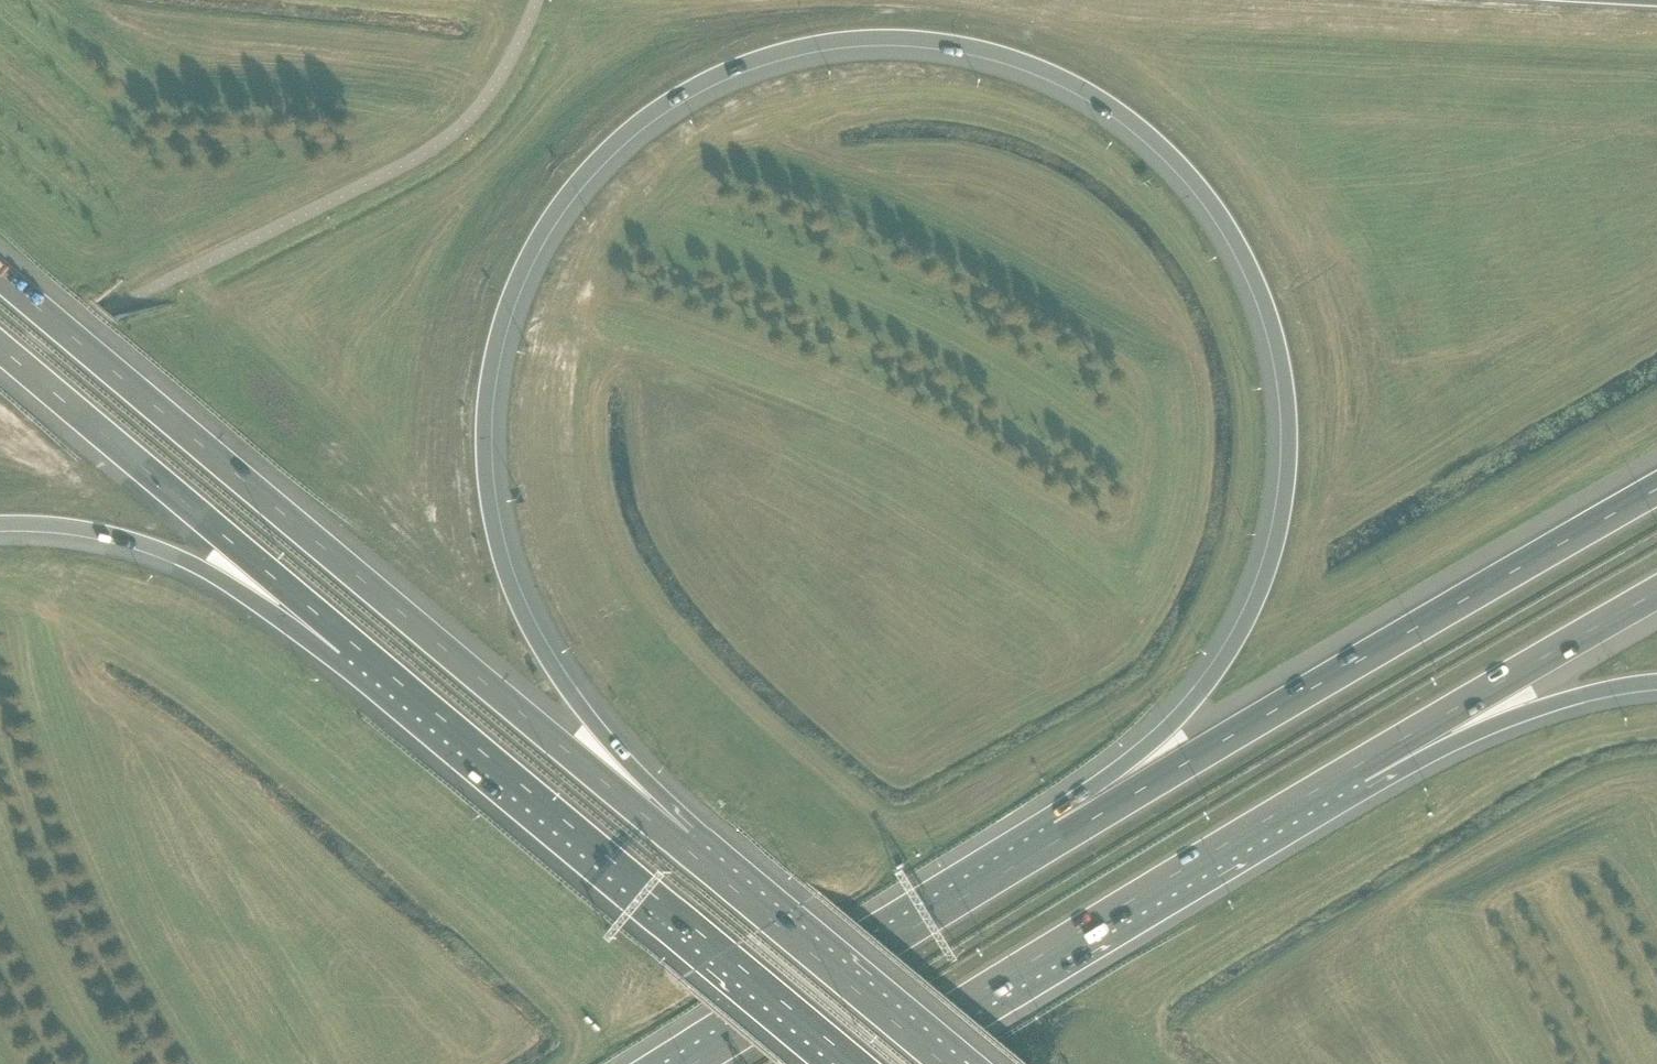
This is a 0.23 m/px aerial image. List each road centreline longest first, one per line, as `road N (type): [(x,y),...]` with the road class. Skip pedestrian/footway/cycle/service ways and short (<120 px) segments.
road 1 (motorway): [(688,851),(528,624),(490,502),(491,381),(522,276),(580,182),(615,150),(702,87),(806,49),(867,41),(974,51),(1024,67),(1128,120),(1208,195),(1237,240),(1281,357),(1289,437),(1283,512),(1249,615),(1189,704),(1061,837)]
road 2 (motorway): [(688,851),(0,274)]
road 3 (motorway): [(1656,495),(1061,837)]
road 4 (motorway): [(355,646),(857,1063)]
road 5 (motorway): [(868,1063),(1352,770)]
road 6 (motorway): [(0,350),(355,646)]
road 7 (motorway): [(1061,837),(698,1063)]
road 8 (motorway): [(0,524),(77,530),(149,547),(355,646)]
road 9 (motorway): [(1352,770),(1656,593)]
road 10 (motorway): [(944,1063),(688,851)]
road 11 (motorway): [(1352,770),(1570,700),(1656,686)]

